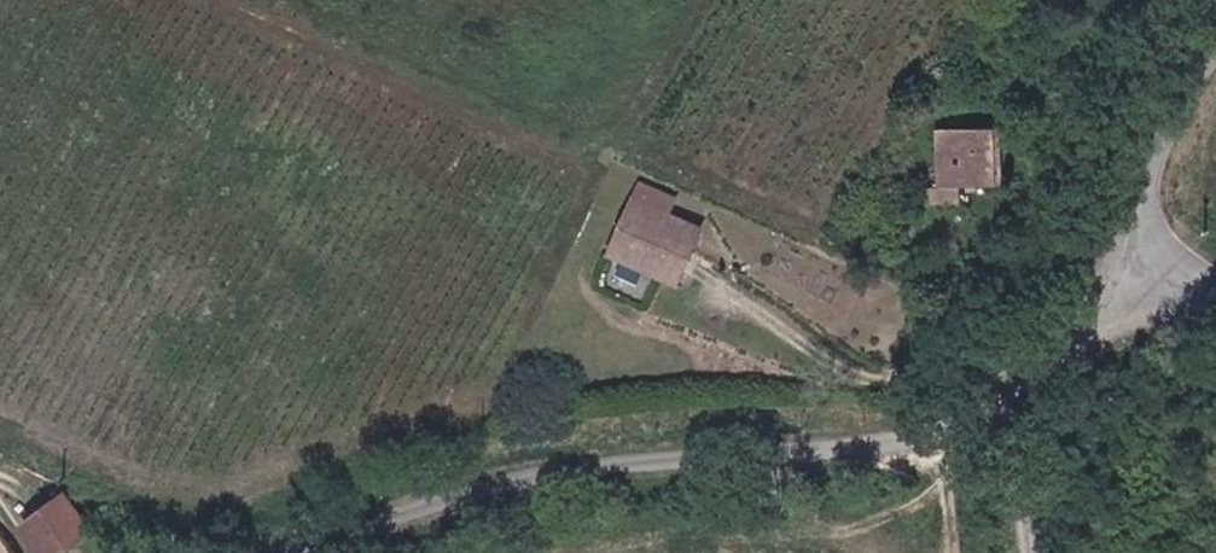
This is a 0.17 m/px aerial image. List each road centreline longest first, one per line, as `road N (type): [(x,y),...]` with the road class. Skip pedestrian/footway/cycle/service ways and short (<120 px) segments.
road 1 (unclassified): [(308,552),(494,486),(585,469),(939,434),(1004,398),(1137,298),(1172,256)]
road 2 (unclassified): [(1215,46),(1186,85),(1145,190),(1172,256)]

